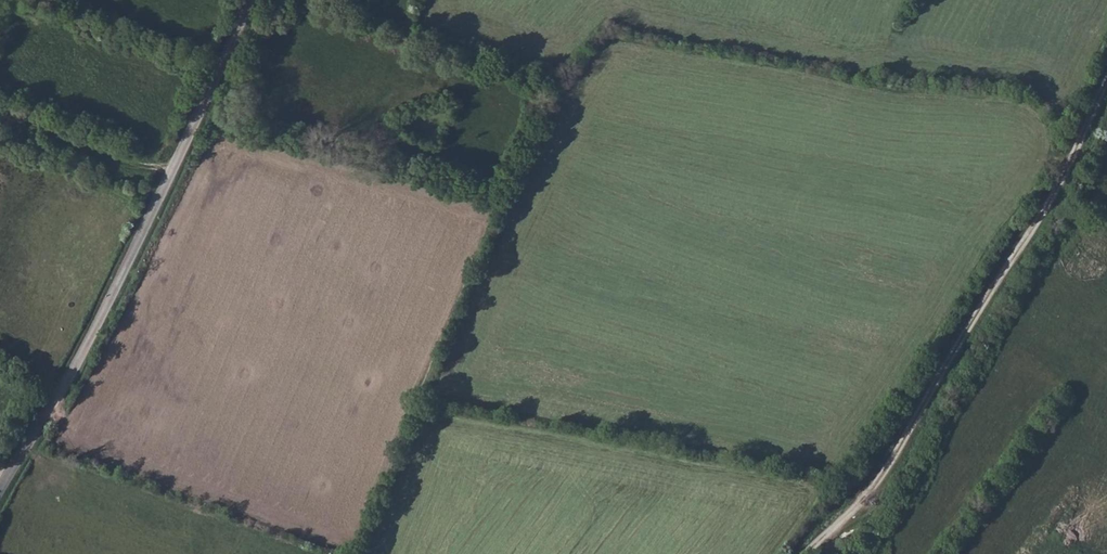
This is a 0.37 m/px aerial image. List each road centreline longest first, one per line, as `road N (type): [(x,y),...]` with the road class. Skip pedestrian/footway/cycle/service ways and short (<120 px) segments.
road 1 (track): [(1106,83),(1043,214),(874,492),(806,553)]
road 2 (unclassified): [(0,492),(153,220),(249,0)]

